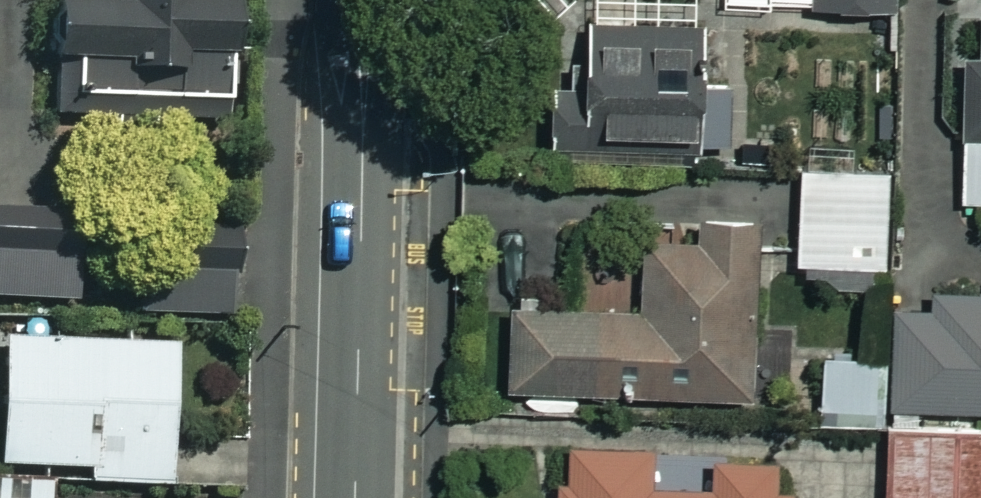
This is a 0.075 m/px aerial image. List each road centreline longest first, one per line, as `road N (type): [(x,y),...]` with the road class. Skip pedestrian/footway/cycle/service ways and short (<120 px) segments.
road 1 (tertiary): [(354,497),(361,233)]
road 2 (tertiary): [(401,0),(384,151),(361,233)]
road 3 (tertiary): [(361,233),(343,147),(338,0)]

